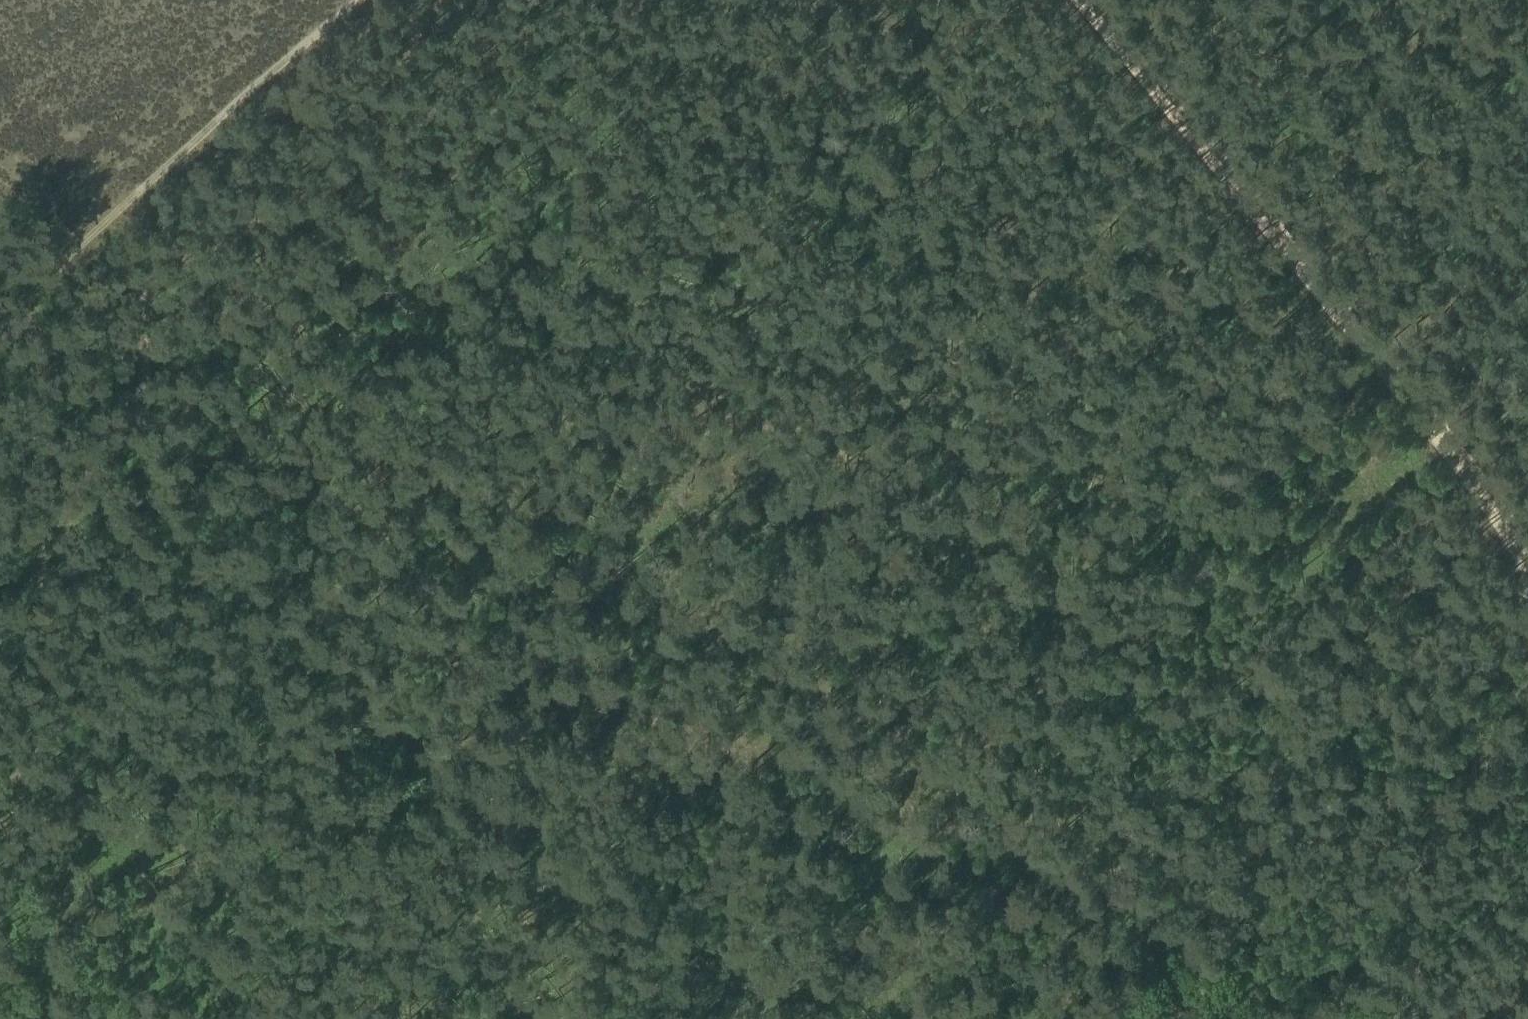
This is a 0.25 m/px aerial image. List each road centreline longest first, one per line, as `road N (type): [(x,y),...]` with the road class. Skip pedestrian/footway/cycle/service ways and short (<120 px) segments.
road 1 (track): [(1078,0),(1427,425),(1527,570)]
road 2 (track): [(360,0),(94,233),(0,334)]

